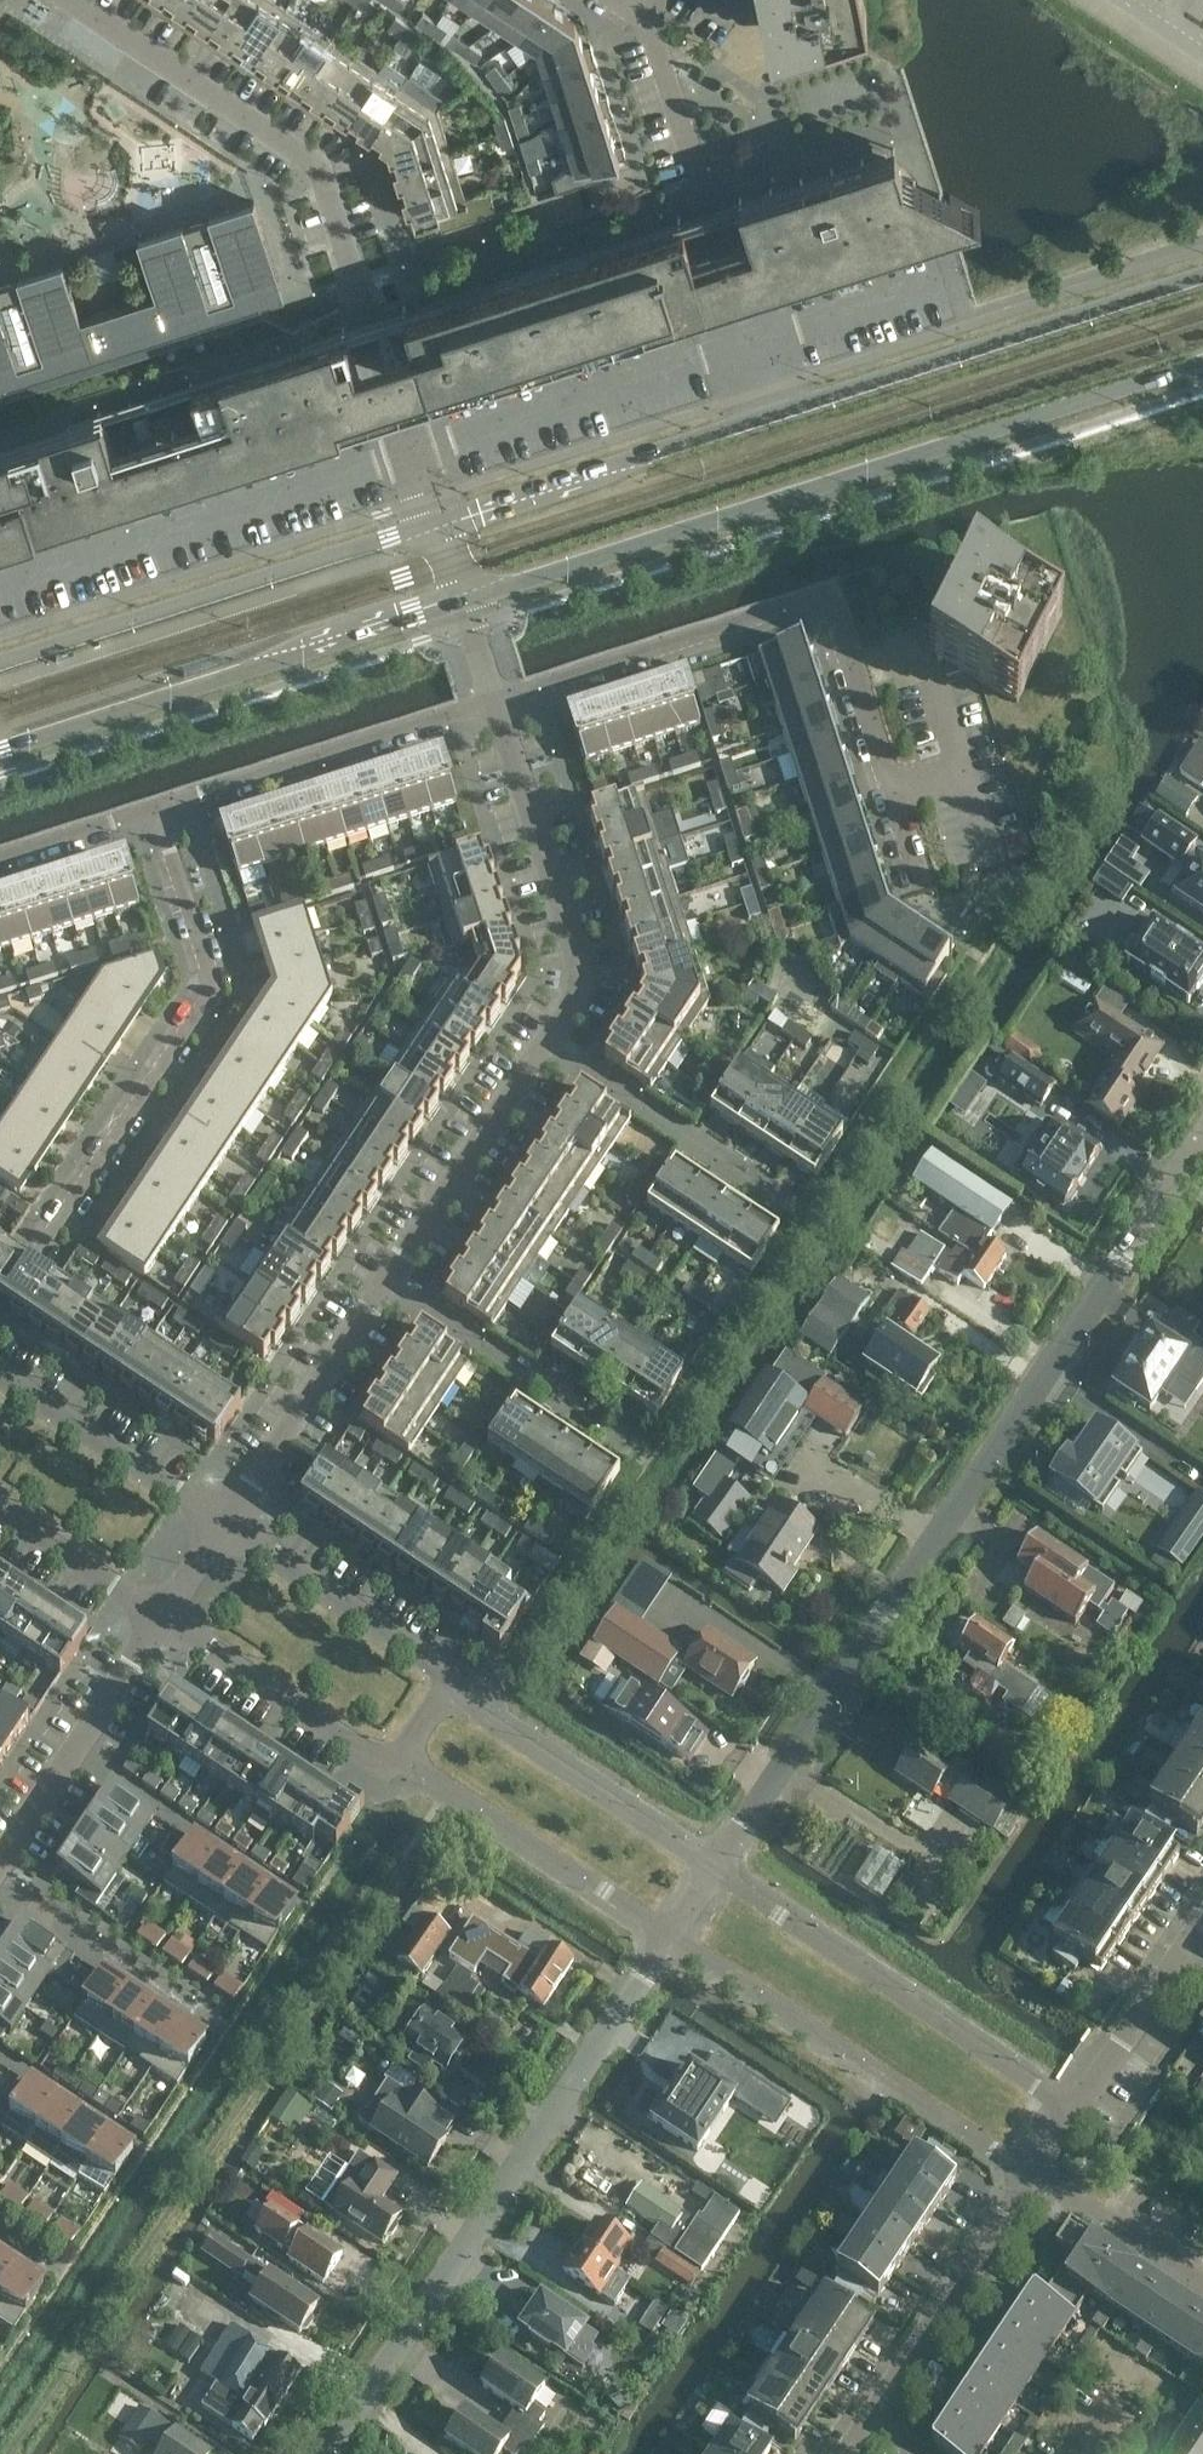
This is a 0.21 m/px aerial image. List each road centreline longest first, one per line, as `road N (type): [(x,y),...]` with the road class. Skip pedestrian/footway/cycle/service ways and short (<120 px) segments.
road 1 (track): [(488,1711),(1044,875)]
road 2 (residential): [(227,1527),(586,983),(498,706)]
road 3 (residential): [(714,1866),(1202,1142)]
road 4 (secondary): [(1202,276),(438,524)]
road 5 (secondary): [(464,601),(1202,364)]
road 6 (unclassified): [(438,524),(319,168),(69,0)]
road 7 (residential): [(924,890),(829,609),(498,706)]
road 8 (residential): [(332,2453),(669,1941)]
road 9 (residential): [(163,811),(218,993),(0,1317)]
road 10 (secondary): [(0,750),(464,601)]
road 11 (secondary): [(438,524),(0,663)]
road 12 (residential): [(1078,2112),(714,1866)]
road 13 (residential): [(669,1941),(1033,2179)]
road 14 (unclassified): [(748,349),(654,43),(599,0)]
road 15 (residential): [(498,706),(163,811)]
road 16 (residential): [(714,1866),(456,1686)]
road 17 (residential): [(404,1772),(669,1941)]
road 18 (residential): [(0,1867),(164,1621)]
road 19 (residential): [(1033,2179),(873,2417)]
road 20 (residential): [(164,1621),(404,1772)]
road 21 (residential): [(456,1686),(404,1642),(227,1527)]
road 22 (residential): [(227,1527),(0,1376)]
road 23 (residential): [(1194,1942),(1078,2112)]
road 24 (residential): [(1202,2290),(1033,2179)]
road 25 (residential): [(0,1513),(164,1621)]
road 26 (residential): [(163,811),(0,864)]

